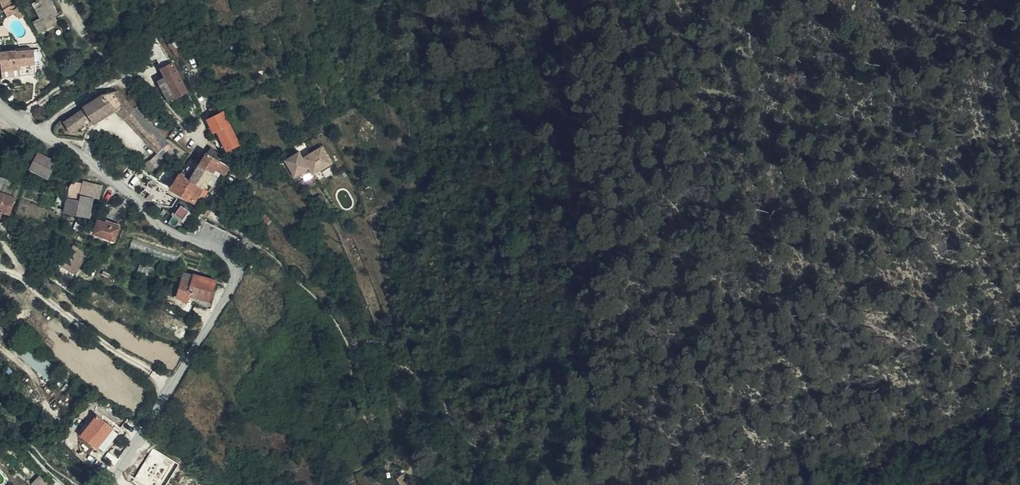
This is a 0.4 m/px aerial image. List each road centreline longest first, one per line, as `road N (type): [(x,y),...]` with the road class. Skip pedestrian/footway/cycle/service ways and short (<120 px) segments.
road 1 (unclassified): [(109,484),(237,267),(231,255),(162,226),(87,160),(0,103)]

